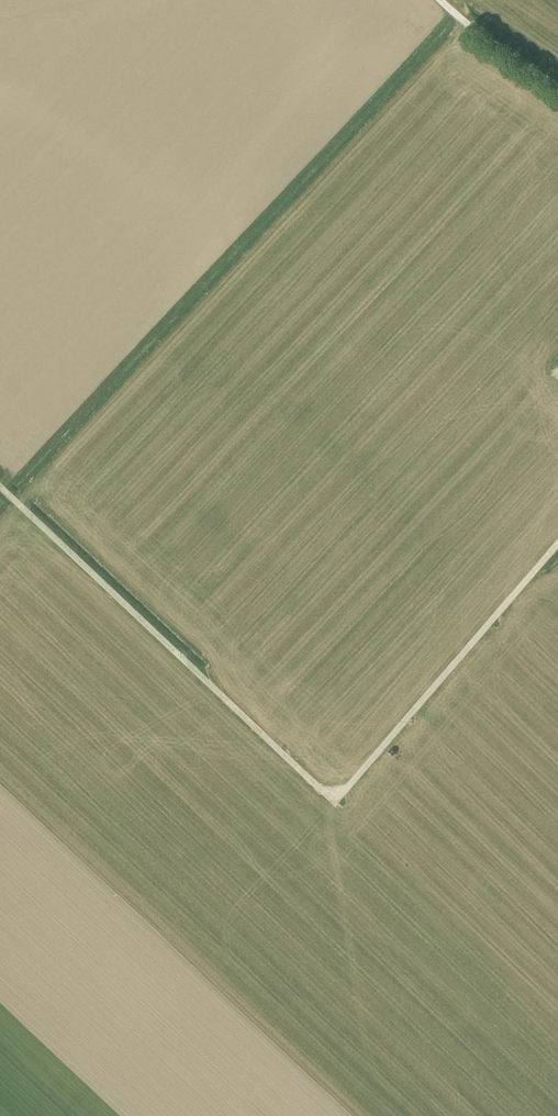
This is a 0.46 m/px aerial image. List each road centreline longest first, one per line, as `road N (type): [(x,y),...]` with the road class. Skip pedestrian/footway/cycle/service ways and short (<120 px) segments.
road 1 (track): [(0,490),(332,799),(353,788),(557,548)]

